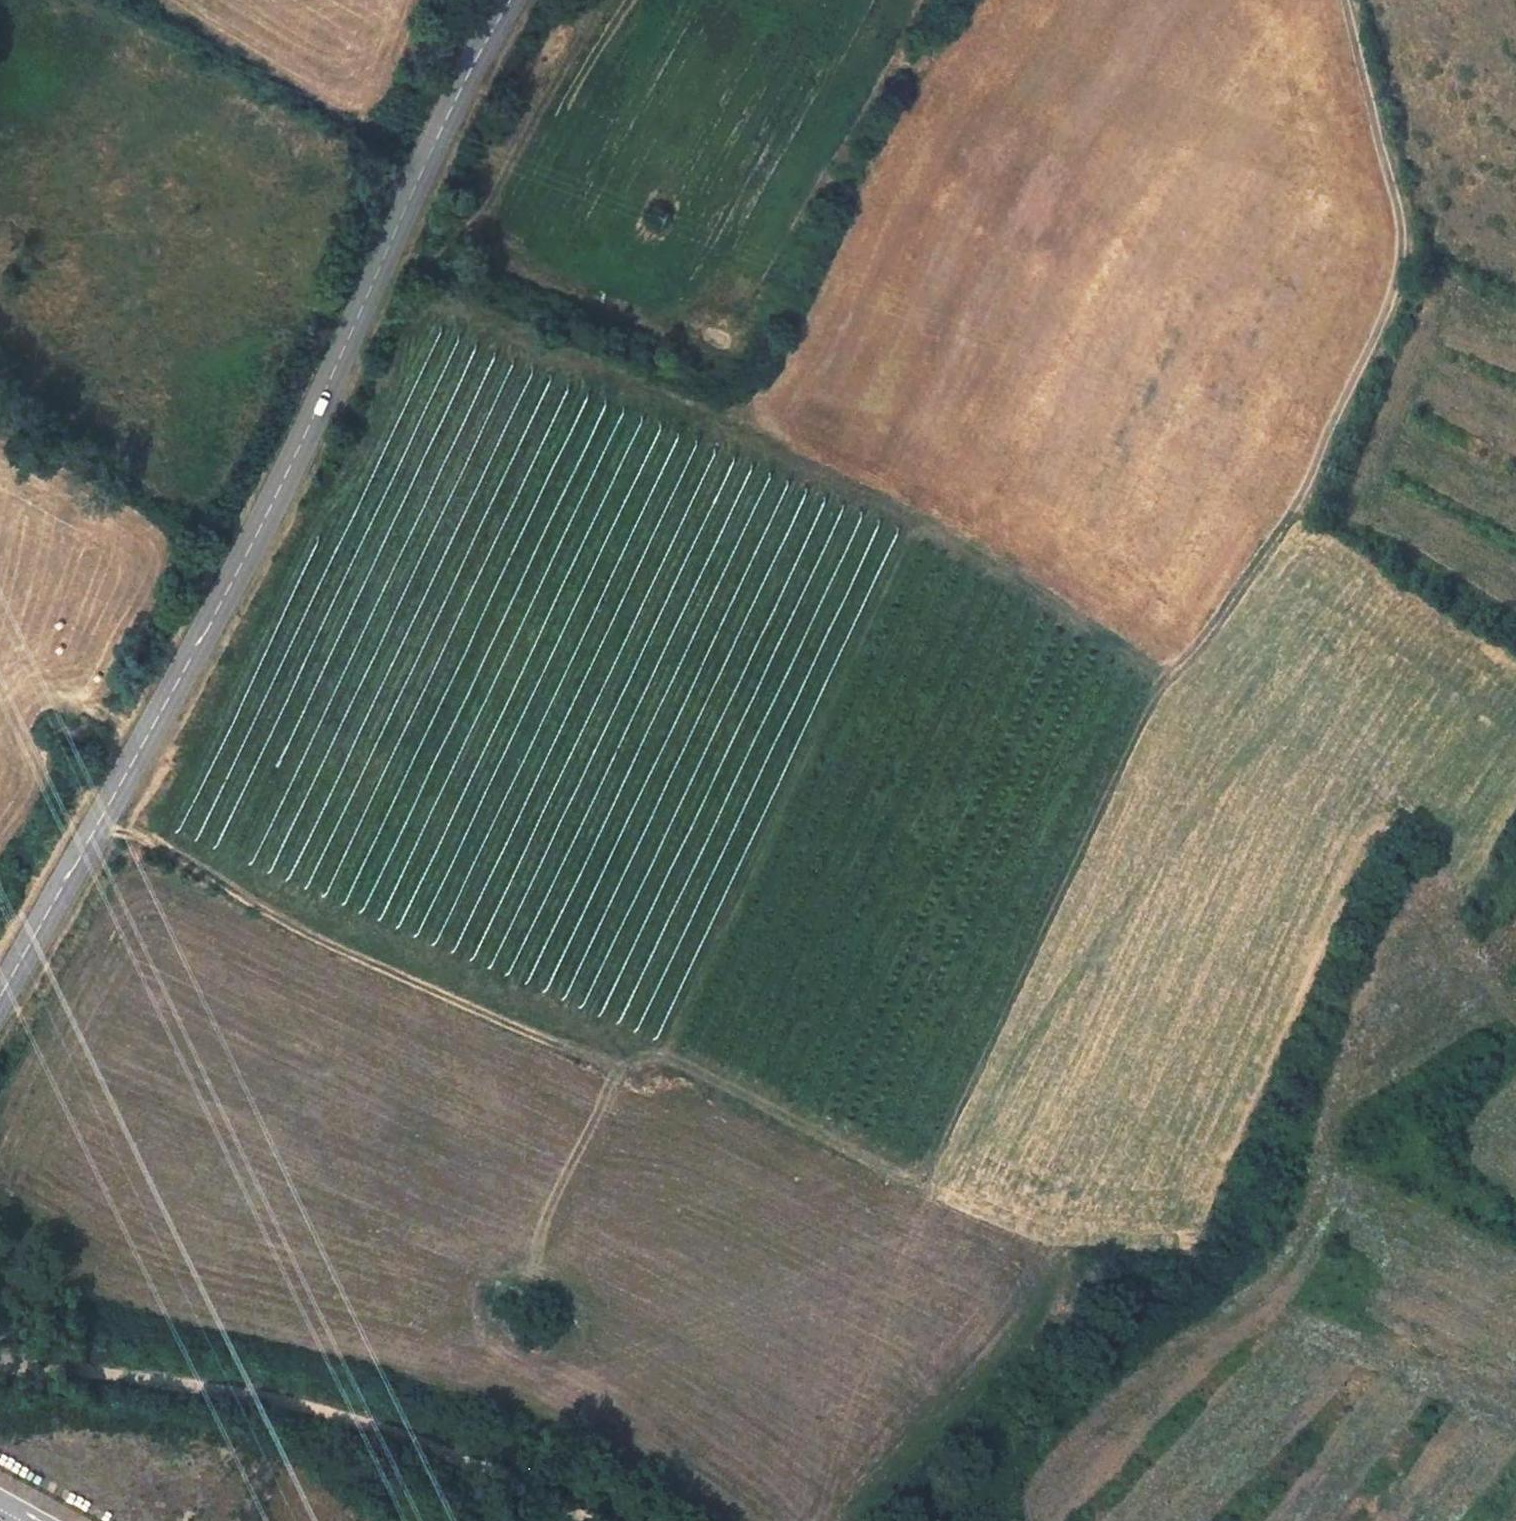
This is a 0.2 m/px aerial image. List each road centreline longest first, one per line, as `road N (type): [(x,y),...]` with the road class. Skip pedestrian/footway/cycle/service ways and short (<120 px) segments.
road 1 (track): [(1348,0),(1398,200),(1399,245),(1382,337),(1301,514),(1168,684),(948,1144),(932,1204)]
road 2 (primary): [(506,0),(435,130),(279,479),(0,986)]
road 3 (track): [(590,1520),(461,1457),(335,1413),(0,1364)]

